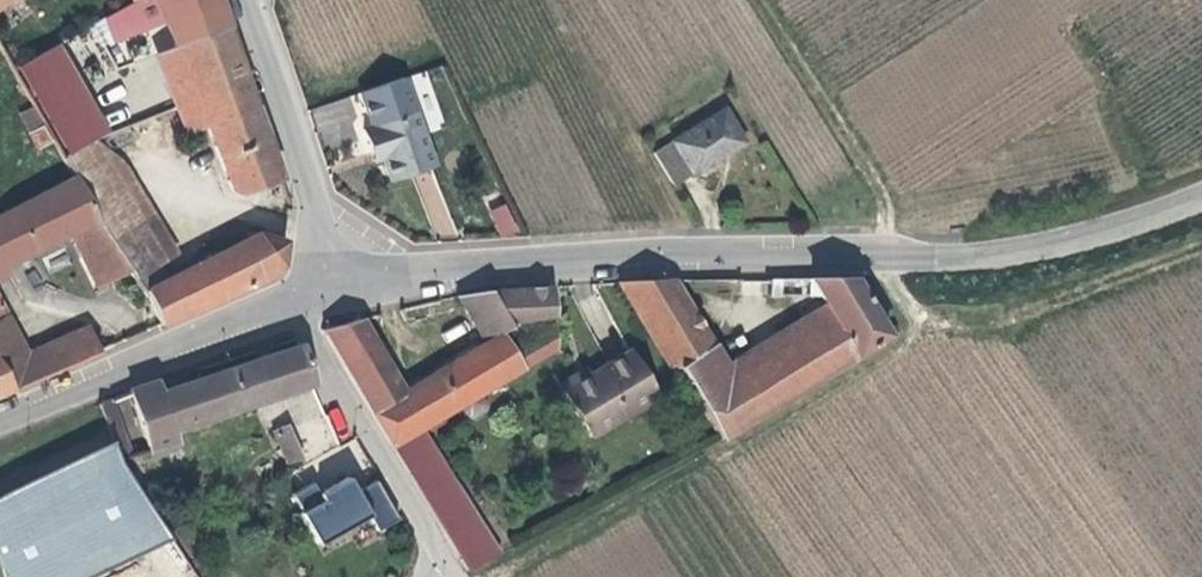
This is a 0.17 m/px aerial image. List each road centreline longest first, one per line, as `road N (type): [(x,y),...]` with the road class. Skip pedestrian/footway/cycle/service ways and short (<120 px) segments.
road 1 (track): [(494,576),(913,329),(879,176),(762,0)]
road 2 (tertiary): [(344,271),(909,260),(1101,244)]
road 3 (unclassified): [(458,576),(283,295)]
road 4 (track): [(1201,246),(1012,328),(913,329)]
road 5 (residential): [(283,295),(0,407)]
road 6 (tertiary): [(241,0),(344,271)]

